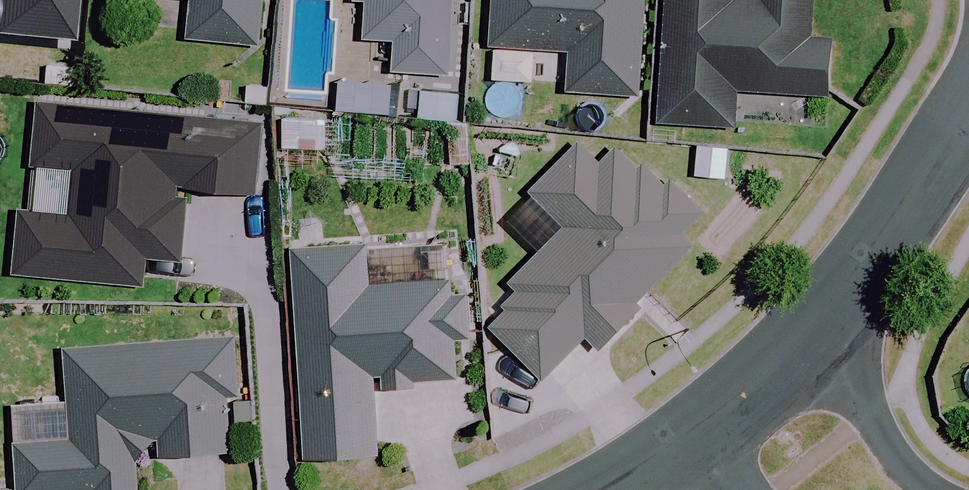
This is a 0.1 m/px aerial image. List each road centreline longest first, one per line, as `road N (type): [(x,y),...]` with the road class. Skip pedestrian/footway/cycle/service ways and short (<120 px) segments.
road 1 (tertiary): [(829,324),(968,104)]
road 2 (residential): [(829,324),(889,440),(933,489)]
road 3 (tertiary): [(687,453),(829,324)]

